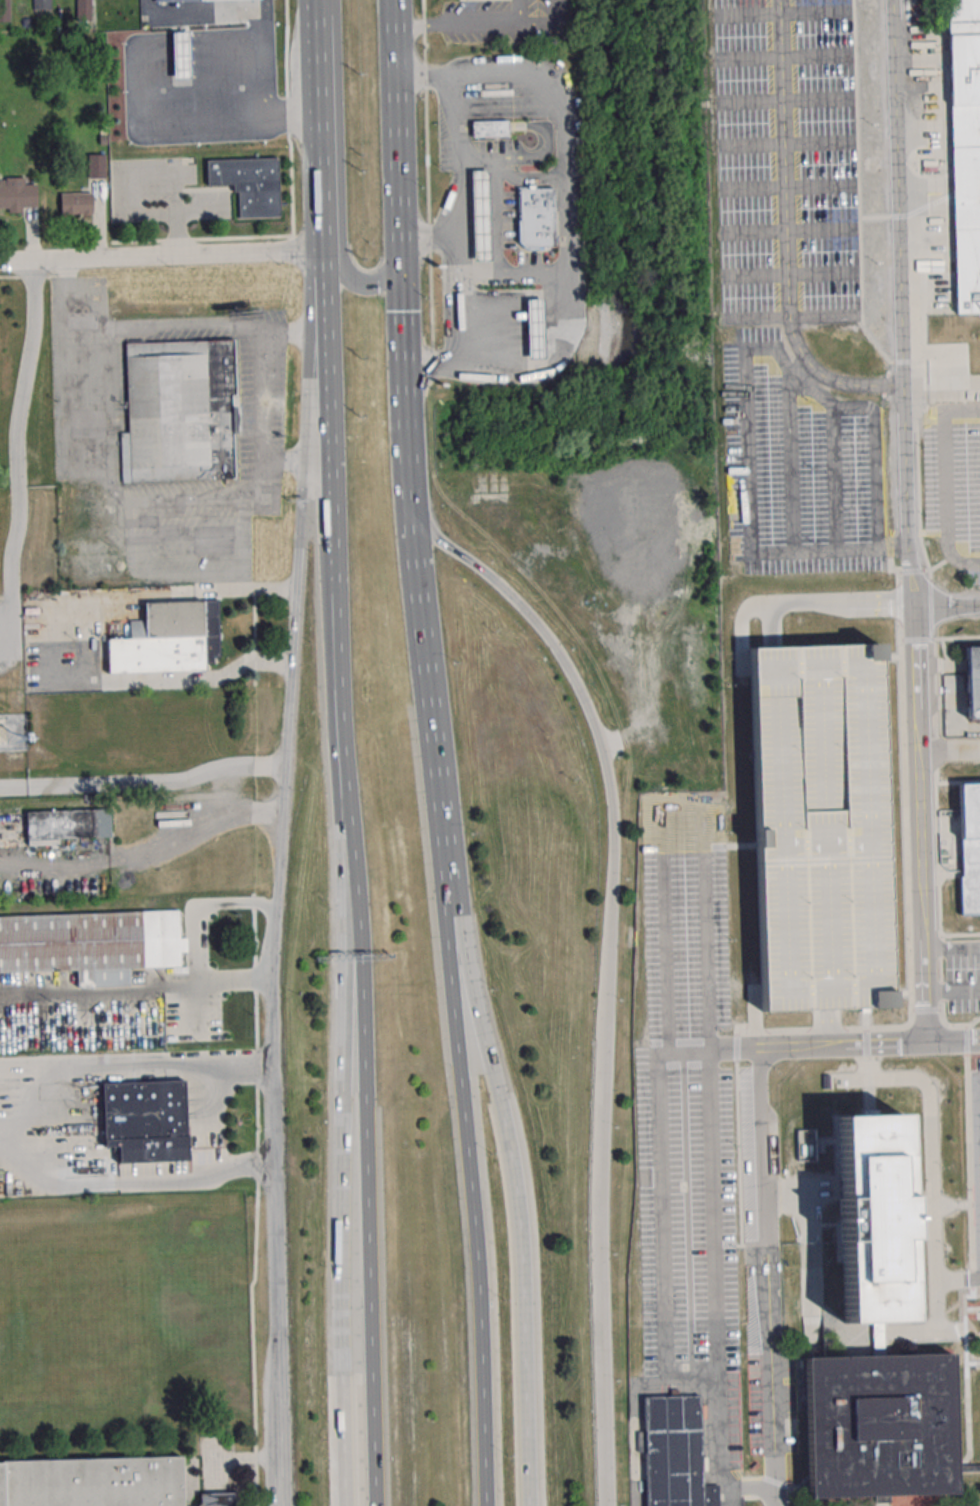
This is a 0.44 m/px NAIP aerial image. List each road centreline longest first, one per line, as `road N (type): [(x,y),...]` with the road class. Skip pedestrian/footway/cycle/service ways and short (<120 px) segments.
road 1 (secondary): [(606,1505),(596,1202),(609,886),(605,779),(573,685),(526,618),(478,573)]
road 2 (secondary): [(335,553),(361,1037),(373,1505)]
road 3 (motorway): [(335,553),(347,1505)]
road 4 (secondary): [(287,768),(270,982),(283,1505)]
road 5 (motorway): [(530,1505),(521,1222),(451,901)]
road 6 (secondary): [(488,1505),(451,901)]
road 7 (residential): [(912,604),(893,0)]
road 8 (secondary): [(325,326),(307,461),(287,768)]
road 9 (residential): [(927,1042),(912,604)]
road 10 (secondary): [(451,901),(408,525)]
road 11 (residential): [(321,254),(38,263)]
road 12 (secondary): [(399,273),(393,0)]
road 13 (secondary): [(408,525),(399,273)]
road 14 (secondary): [(325,326),(335,553)]
road 15 (secondary): [(313,38),(321,254)]
road 16 (residential): [(927,1042),(718,1049)]

